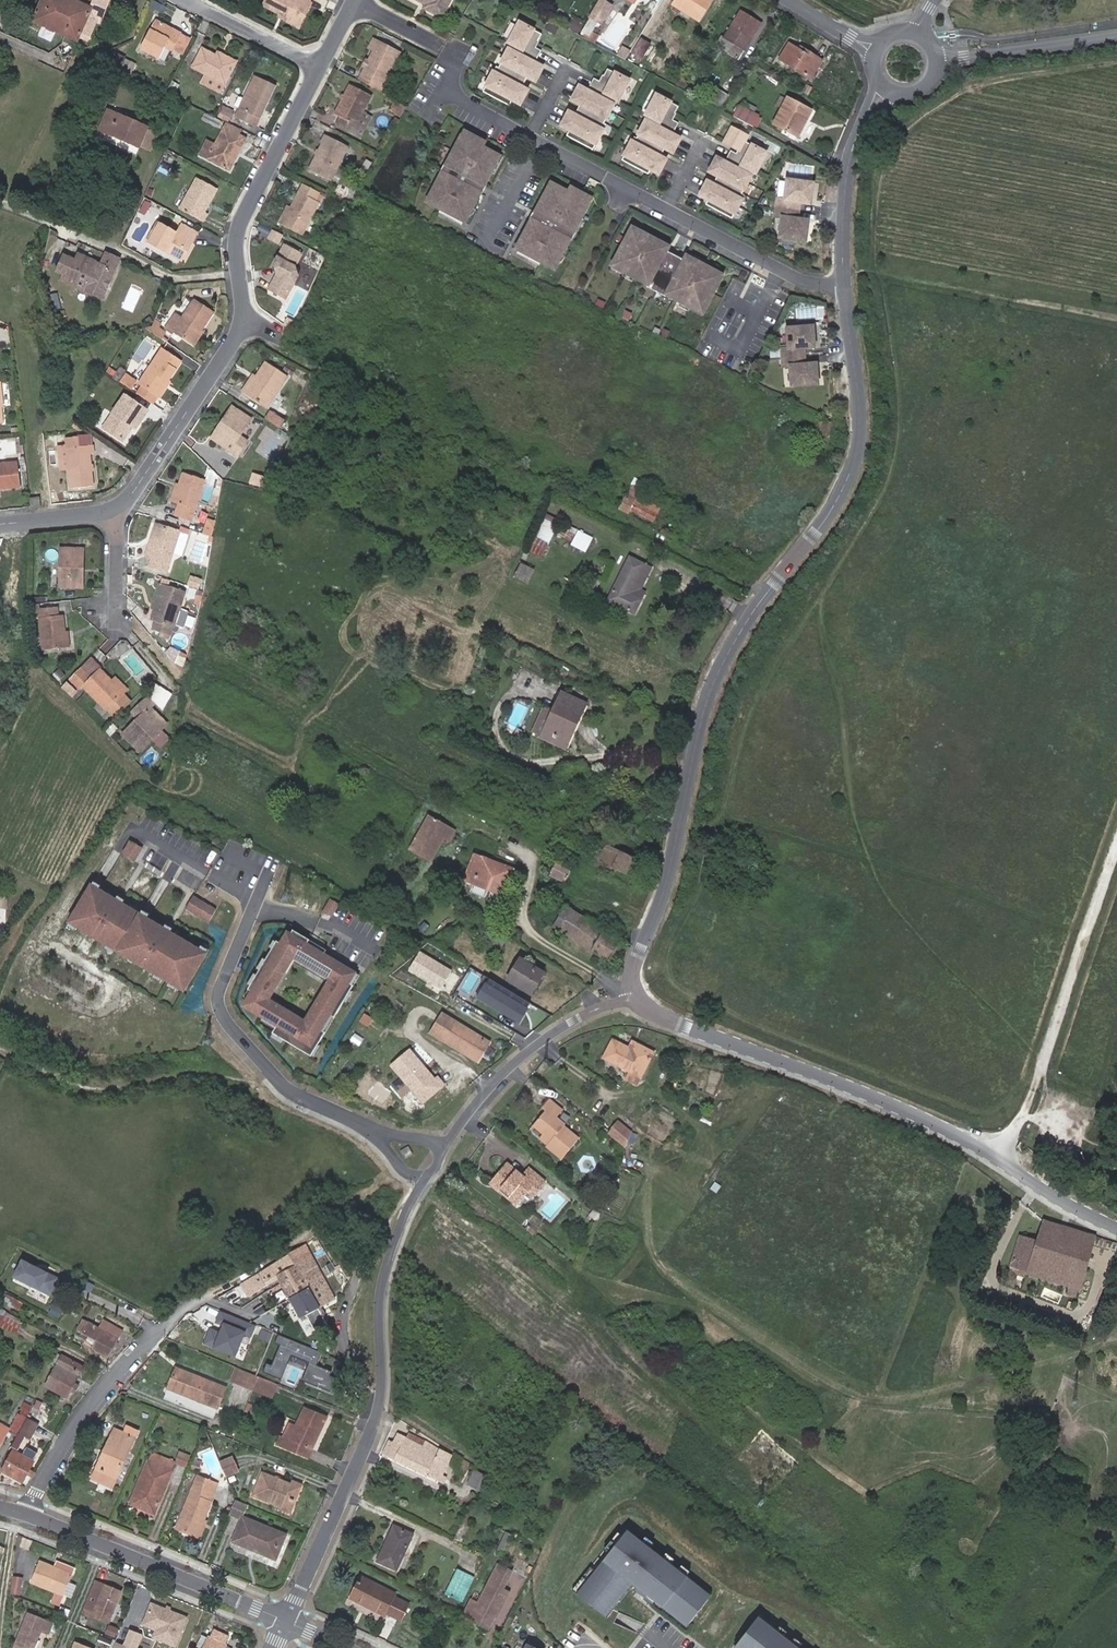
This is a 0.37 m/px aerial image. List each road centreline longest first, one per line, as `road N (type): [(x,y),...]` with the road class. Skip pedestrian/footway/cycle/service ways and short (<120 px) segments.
road 1 (residential): [(639,1000),(634,973),(662,900),(715,681),(751,616),(835,506),(860,446),(845,284)]
road 2 (residential): [(845,284),(799,280),(443,90),(462,55),(354,2)]
road 3 (residential): [(639,1000),(687,1028),(895,1106),(1116,1229)]
road 4 (residential): [(320,68),(239,225),(246,324),(117,510)]
road 5 (residential): [(287,1620),(372,1432),(382,1360),(380,1287),(422,1182)]
road 6 (residential): [(369,1129),(283,1090),(224,1020),(217,995),(267,876)]
road 7 (residential): [(28,1513),(82,1414),(139,1348),(210,1291)]
road 8 (residential): [(28,1513),(287,1620)]
road 9 (residential): [(443,1148),(504,1071),(563,1024),(639,1000)]
road 10 (residential): [(845,284),(854,150),(889,85)]
road 11 (residential): [(320,68),(188,0)]

